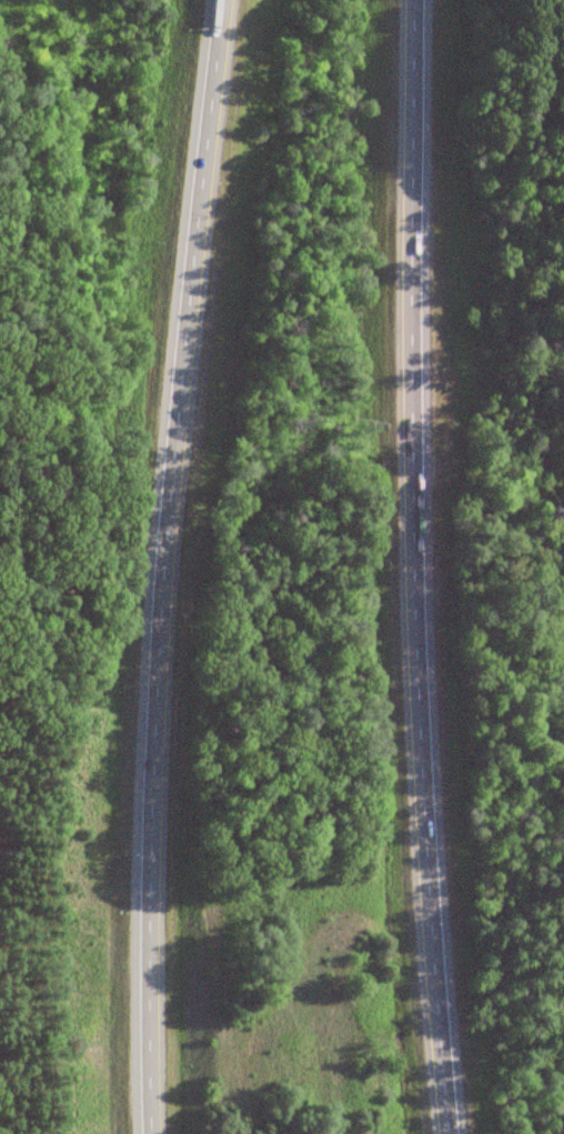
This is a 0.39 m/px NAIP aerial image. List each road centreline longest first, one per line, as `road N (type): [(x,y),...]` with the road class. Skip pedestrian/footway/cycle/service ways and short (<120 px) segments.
road 1 (motorway): [(196,0),(144,590),(133,873),(138,1133)]
road 2 (motorway): [(448,1133),(426,929),(404,409),(408,0)]

